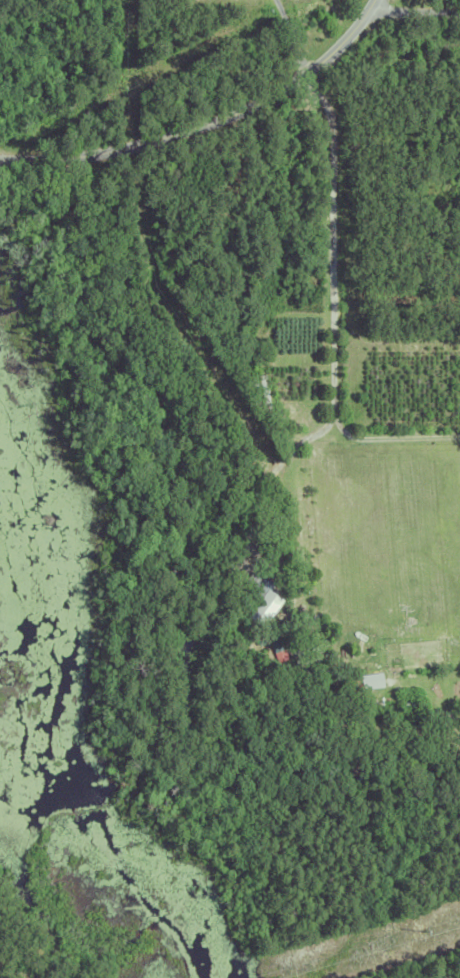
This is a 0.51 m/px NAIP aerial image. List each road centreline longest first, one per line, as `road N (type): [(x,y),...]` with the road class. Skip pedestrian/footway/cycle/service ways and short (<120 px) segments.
road 1 (residential): [(0,163),(99,158),(225,121),(302,80),(378,0)]

